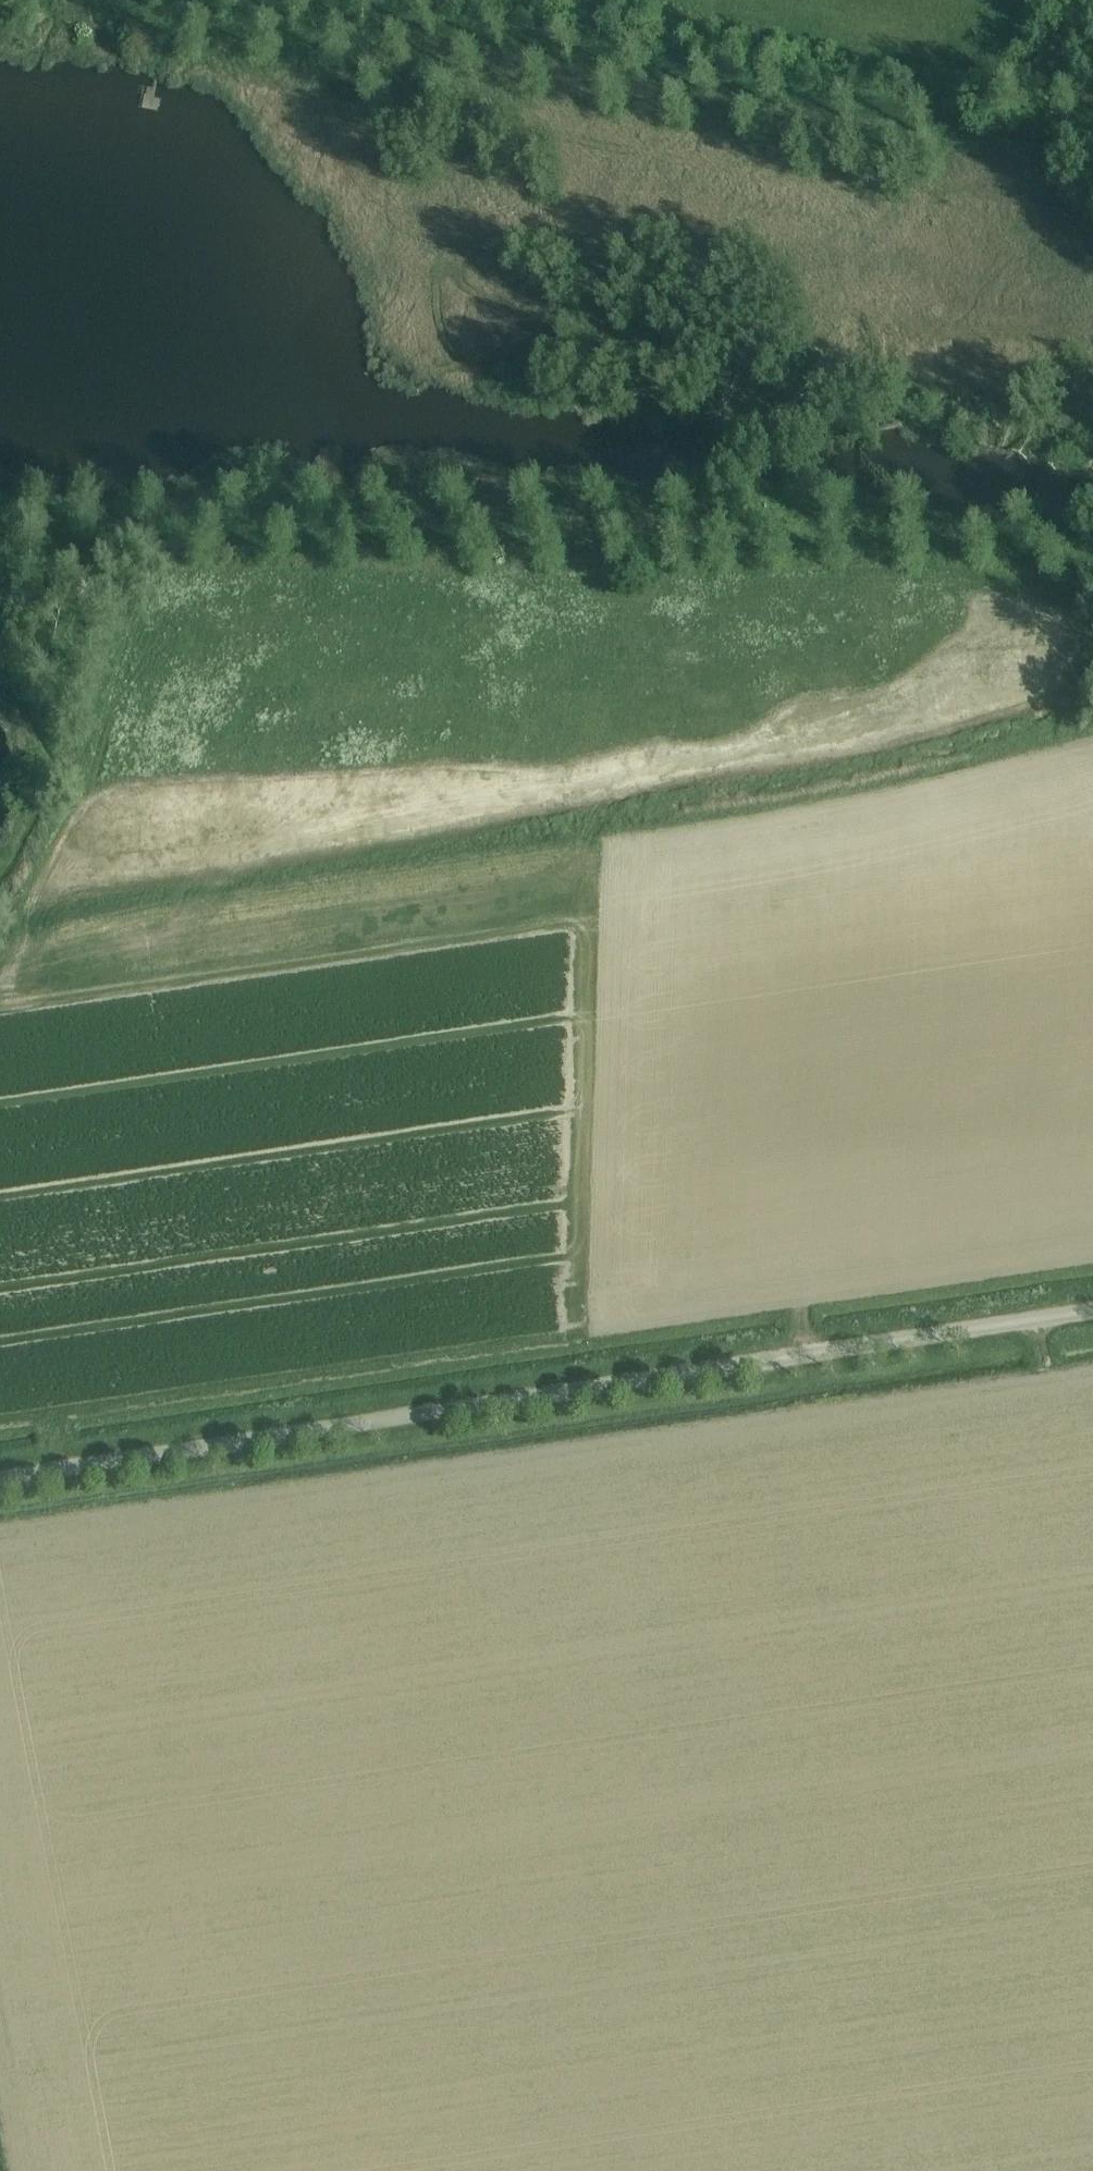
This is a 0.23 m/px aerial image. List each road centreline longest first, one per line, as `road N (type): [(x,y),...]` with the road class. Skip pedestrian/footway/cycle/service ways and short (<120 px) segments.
road 1 (unclassified): [(0,1481),(1092,1314)]

